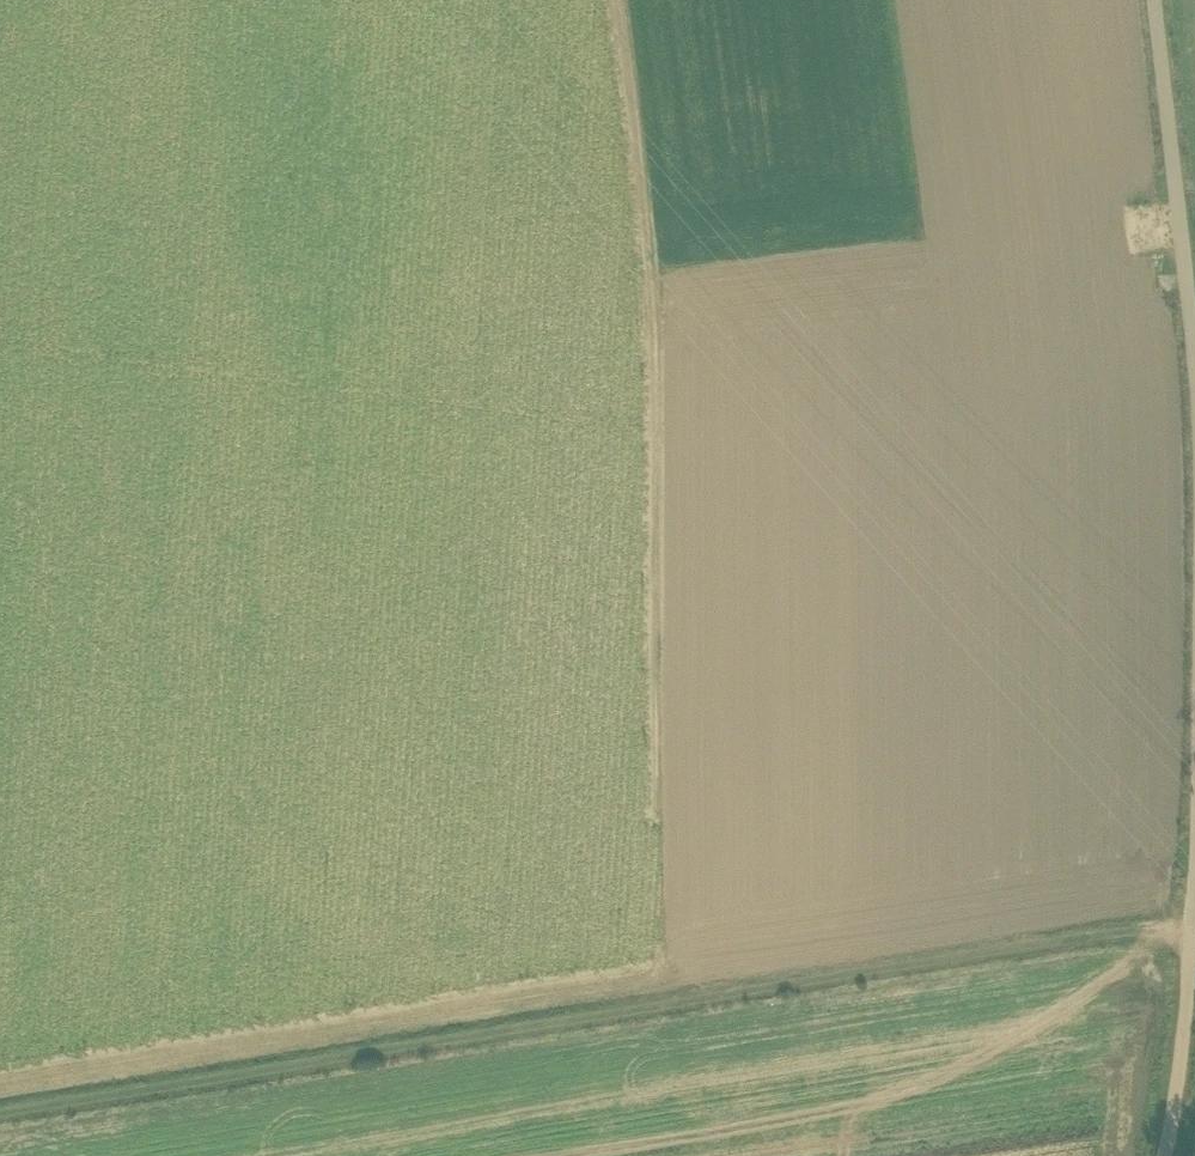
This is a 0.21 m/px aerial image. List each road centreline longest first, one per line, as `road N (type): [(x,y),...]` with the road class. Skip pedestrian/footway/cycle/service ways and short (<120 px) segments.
road 1 (track): [(1193,935),(1102,934),(0,1113)]
road 2 (unclassified): [(1194,372),(1157,0)]
road 3 (unclassified): [(1166,1155),(1194,891)]

